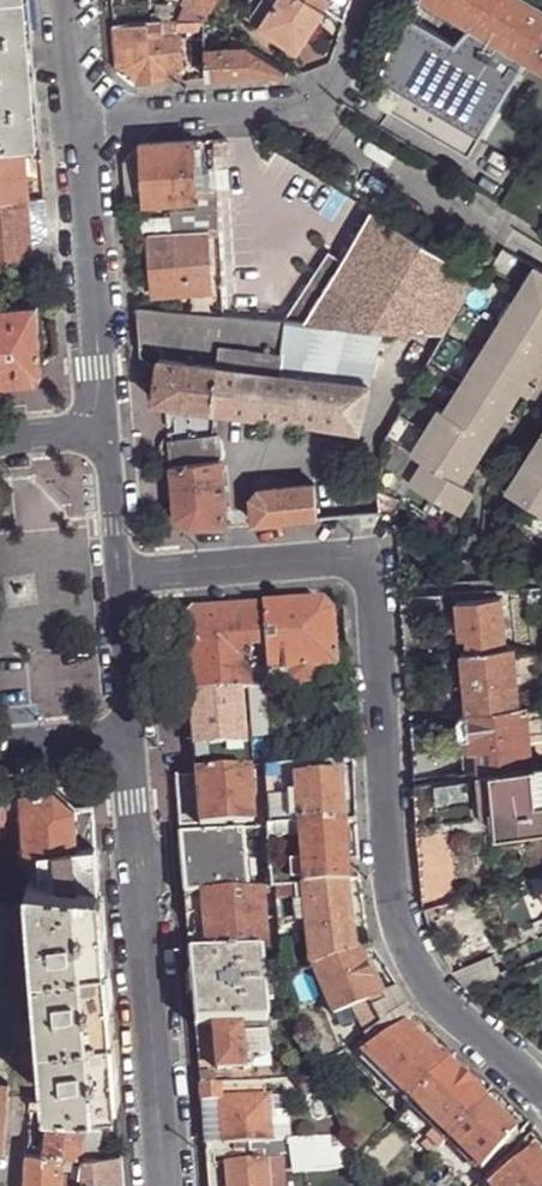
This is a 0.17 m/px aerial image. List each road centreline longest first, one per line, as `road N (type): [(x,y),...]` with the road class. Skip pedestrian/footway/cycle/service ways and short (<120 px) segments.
road 1 (residential): [(541,1107),(450,1017),(391,915),(370,571),(354,561),(119,579)]
road 2 (residential): [(168,1185),(132,742)]
road 3 (residential): [(80,119),(308,112),(334,86),(364,0)]
road 4 (residential): [(107,422),(80,119)]
road 5 (residential): [(132,742),(119,579)]
road 6 (residential): [(119,579),(107,422)]
road 7 (residential): [(0,752),(132,742)]

